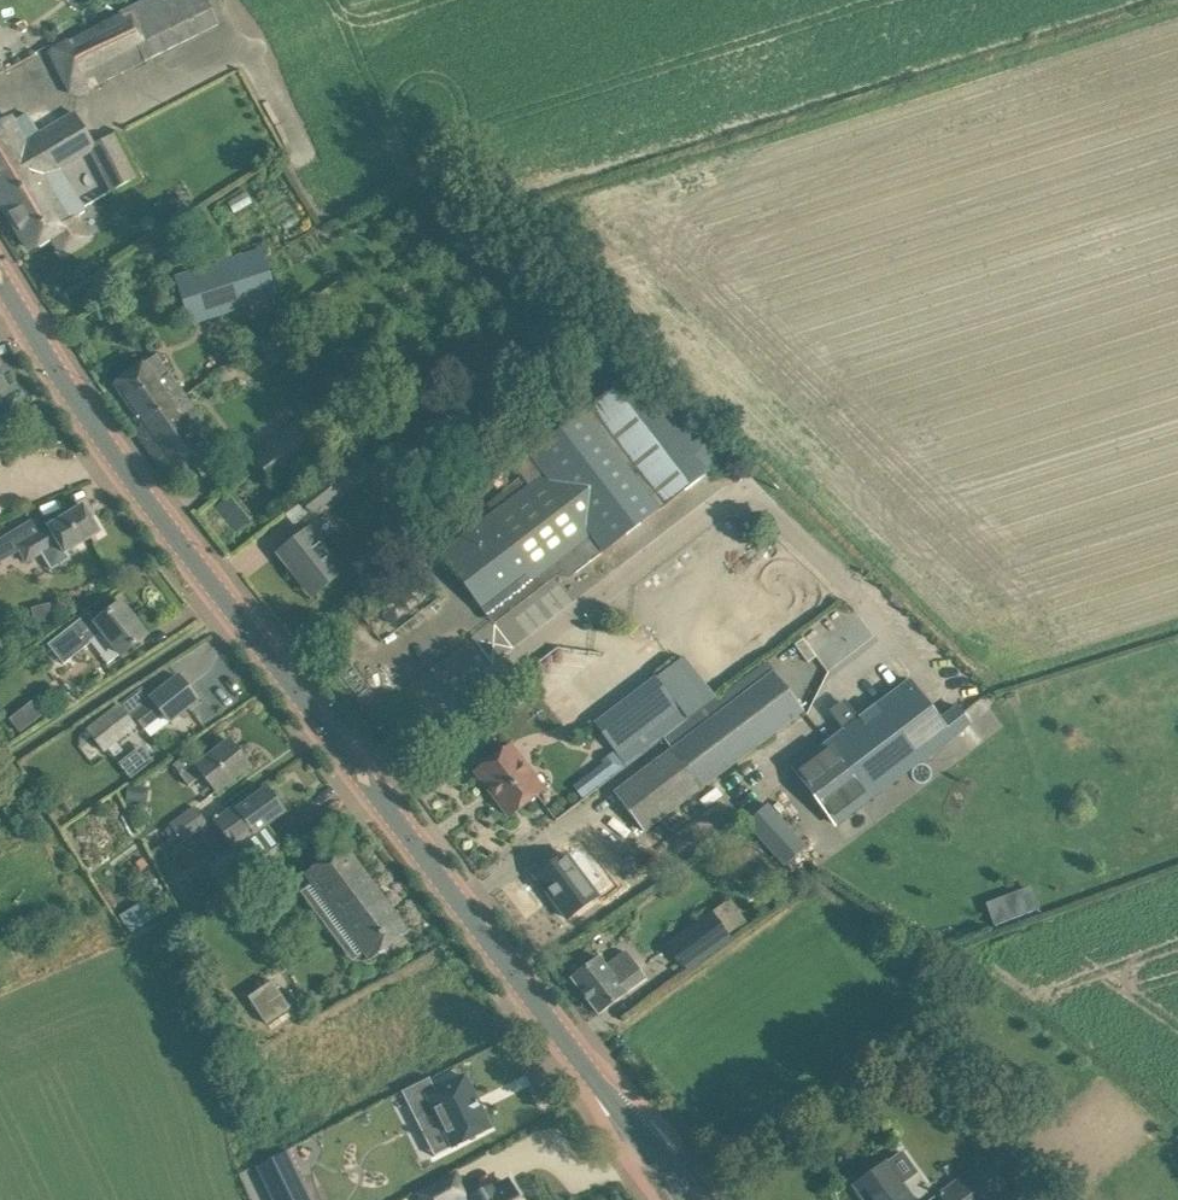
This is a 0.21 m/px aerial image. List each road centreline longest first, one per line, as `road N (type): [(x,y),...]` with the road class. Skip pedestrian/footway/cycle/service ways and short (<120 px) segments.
road 1 (residential): [(363,776),(740,487),(848,584)]
road 2 (secondary): [(363,776),(76,394),(0,279)]
road 3 (secondary): [(689,1199),(363,776)]

